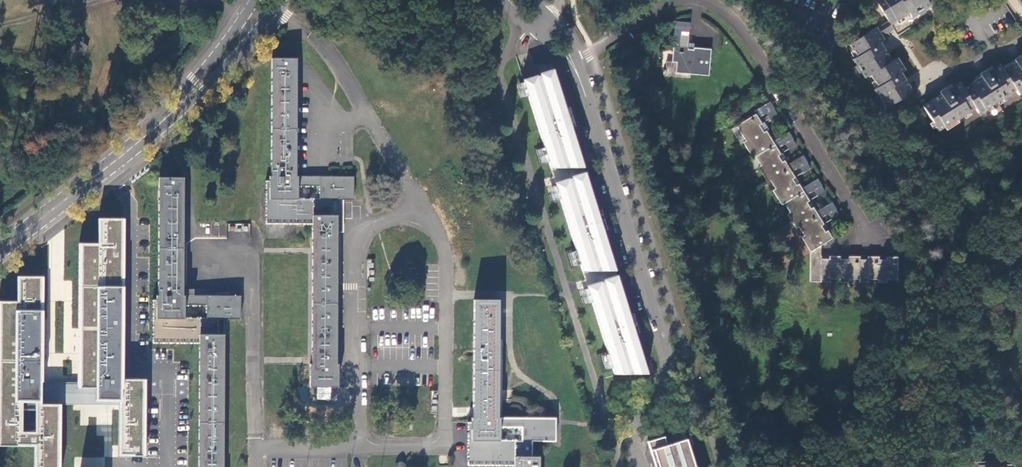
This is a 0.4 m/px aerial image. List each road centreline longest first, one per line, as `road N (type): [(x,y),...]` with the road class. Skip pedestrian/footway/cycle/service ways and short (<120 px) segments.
road 1 (unclassified): [(639,466),(636,436),(668,358),(580,83),(557,40),(514,0)]
road 2 (tertiary): [(0,256),(180,112),(278,7)]
road 3 (tertiary): [(255,0),(172,103),(0,245)]

